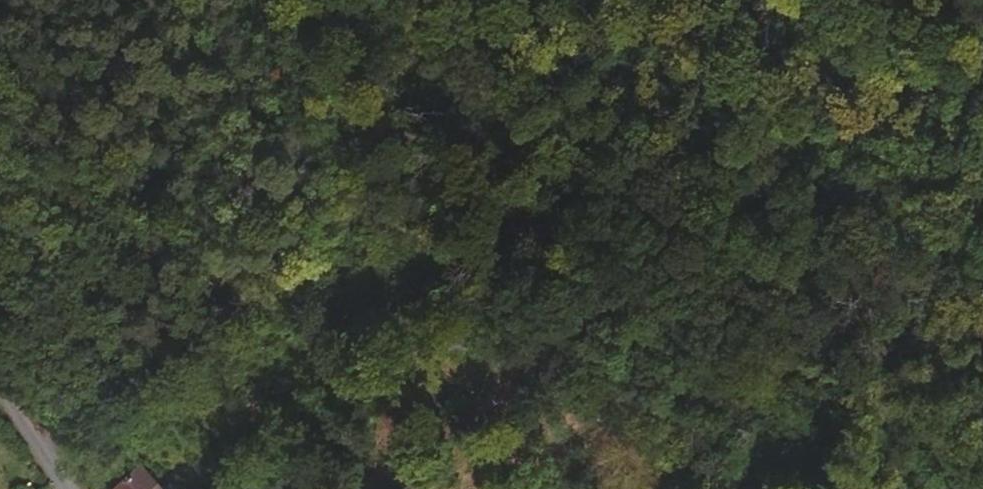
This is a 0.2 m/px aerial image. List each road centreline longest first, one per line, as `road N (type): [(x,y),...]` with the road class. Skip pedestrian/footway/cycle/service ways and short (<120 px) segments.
road 1 (residential): [(0,384),(67,488)]

